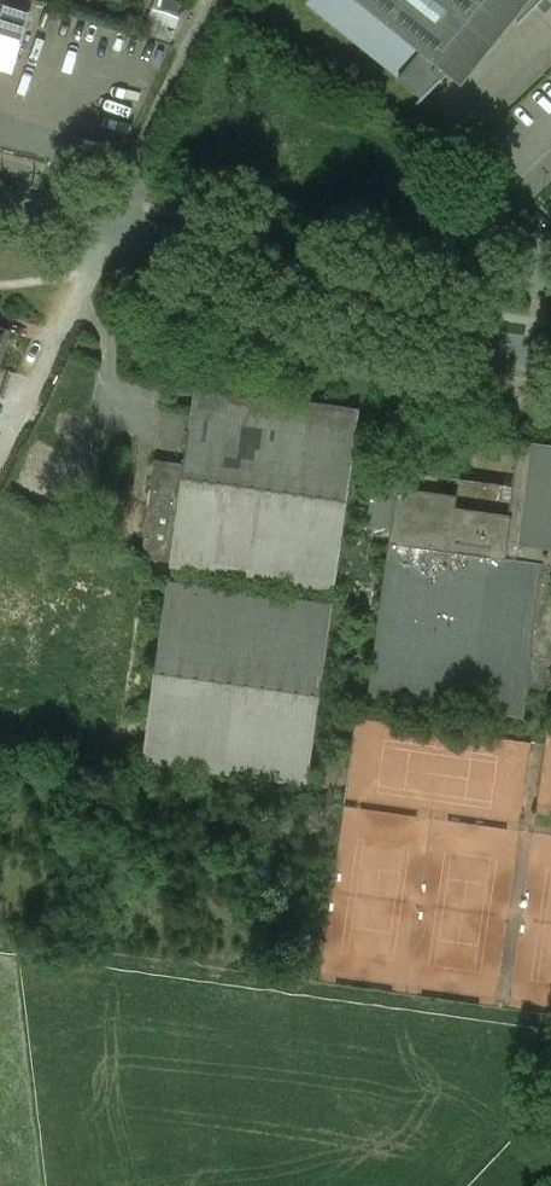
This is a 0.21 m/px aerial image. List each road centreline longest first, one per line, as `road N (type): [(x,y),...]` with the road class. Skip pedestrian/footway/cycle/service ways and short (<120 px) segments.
road 1 (residential): [(111,226),(494,345),(550,349)]
road 2 (residential): [(0,458),(111,226)]
road 3 (residential): [(111,226),(212,0)]

